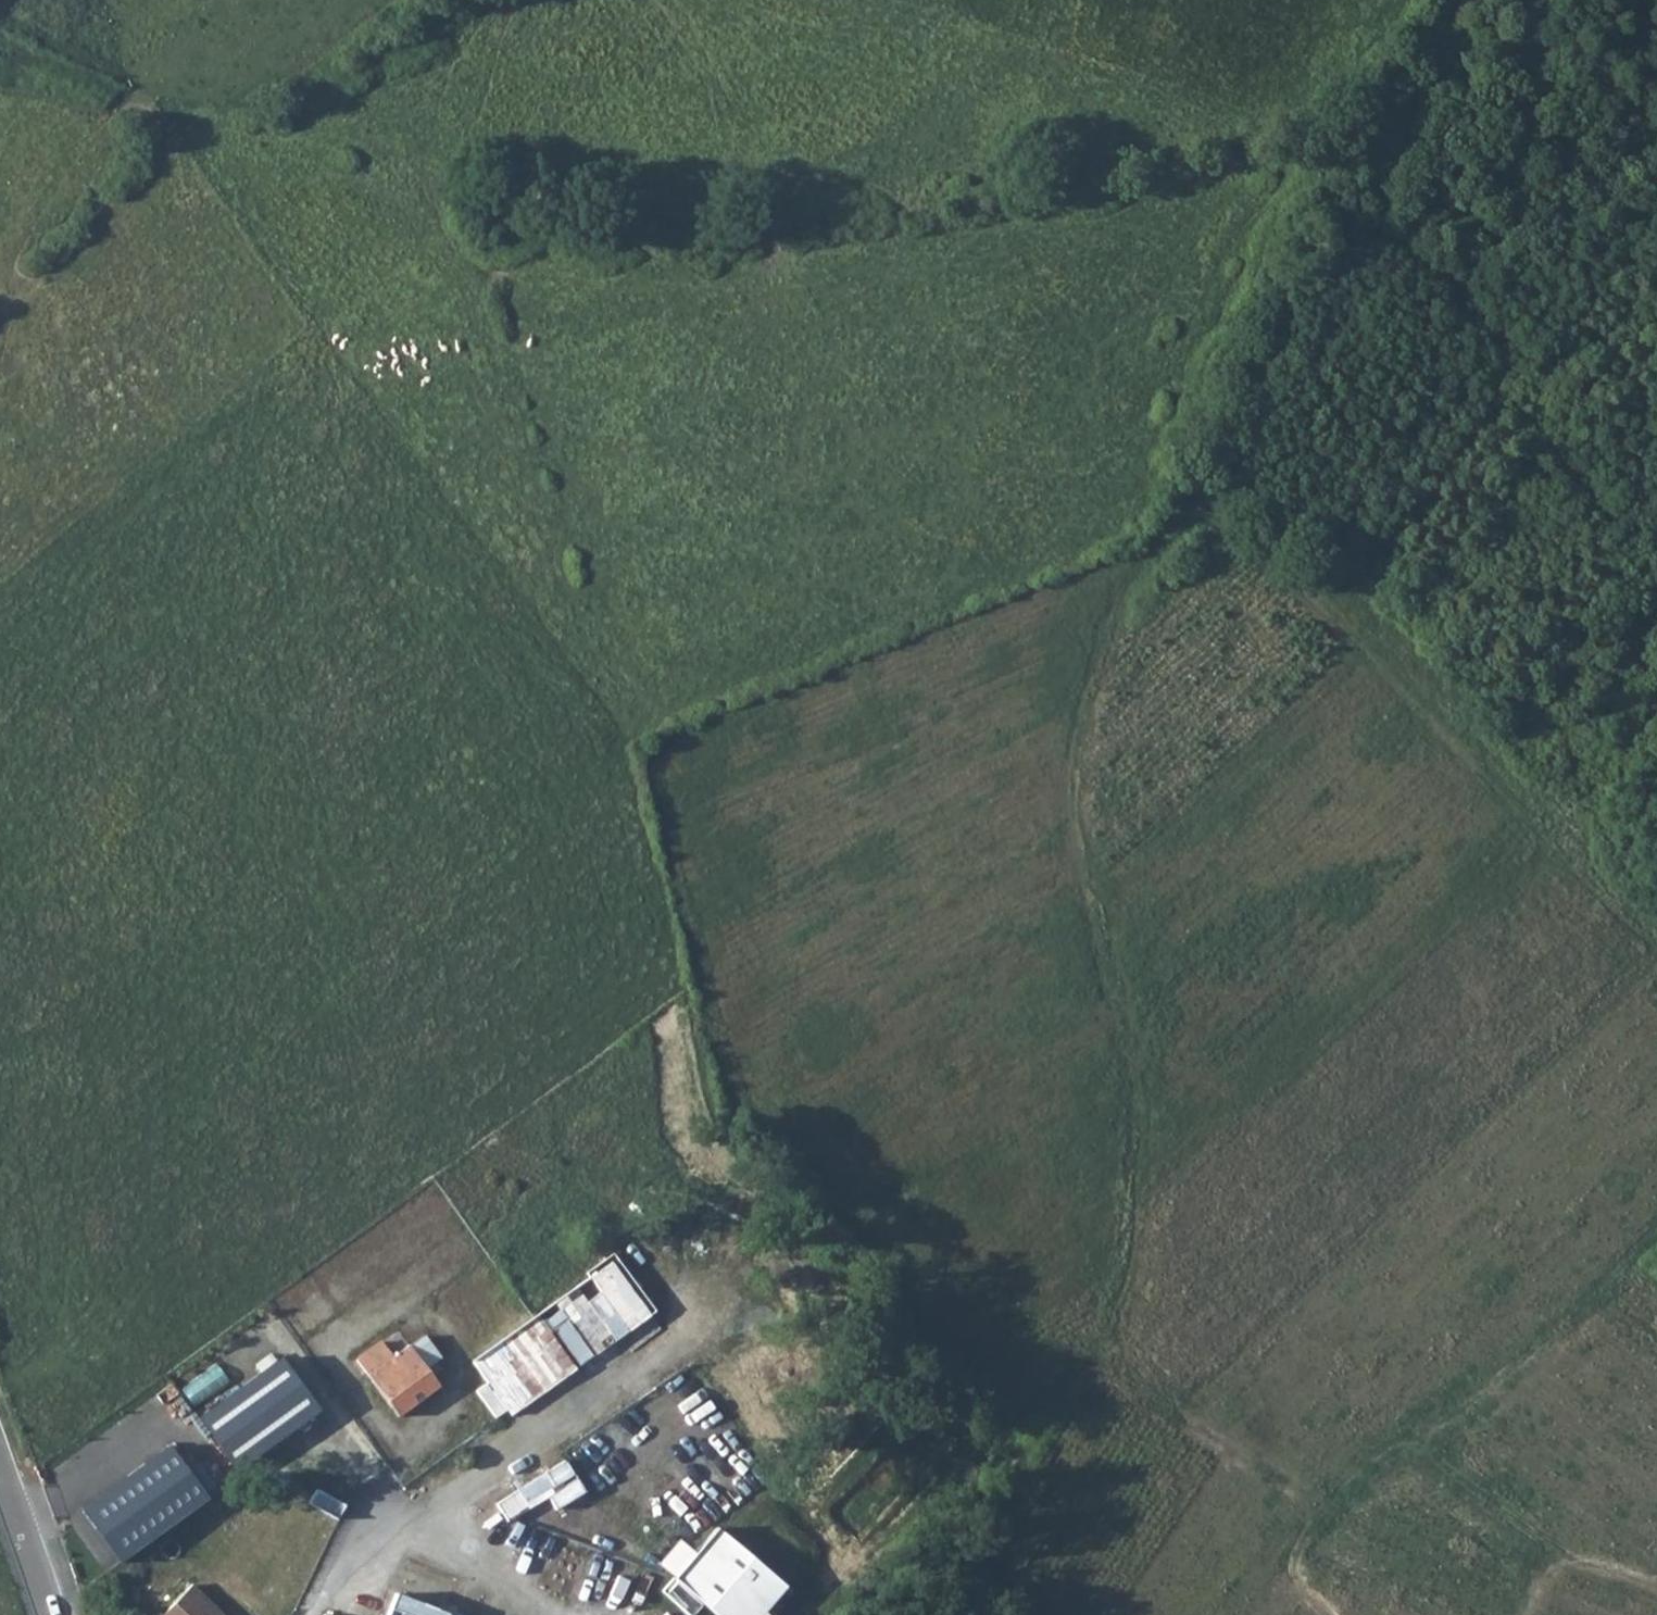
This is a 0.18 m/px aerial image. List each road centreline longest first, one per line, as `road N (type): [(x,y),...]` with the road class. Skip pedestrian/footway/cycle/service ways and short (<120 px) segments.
road 1 (unclassified): [(0,1460),(53,1614)]

